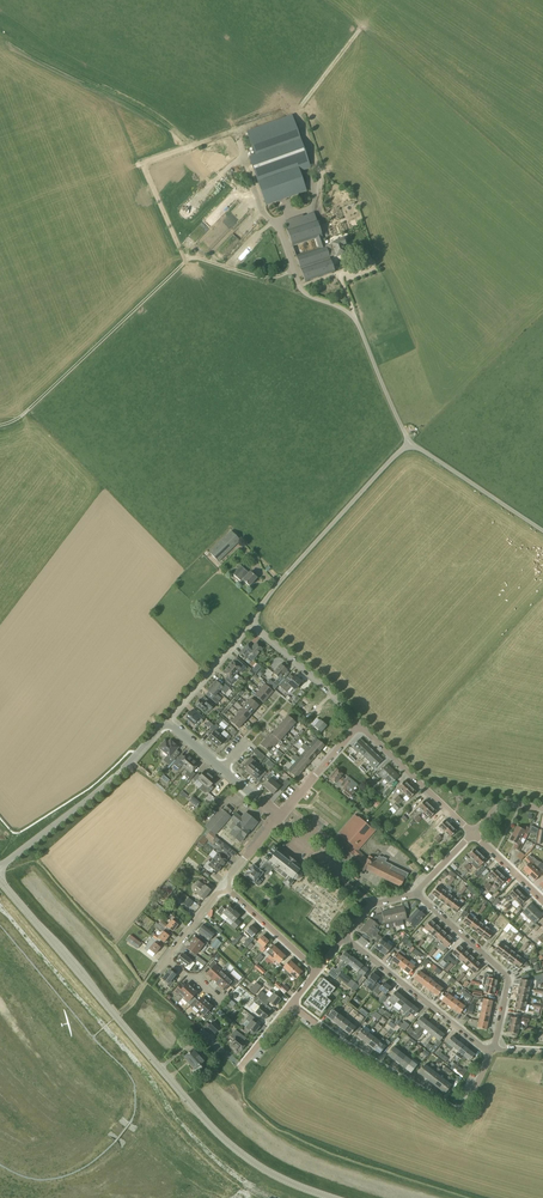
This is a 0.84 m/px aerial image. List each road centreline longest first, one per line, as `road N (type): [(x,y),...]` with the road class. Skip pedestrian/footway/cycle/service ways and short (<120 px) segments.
road 1 (track): [(360,30),(299,107),(190,148),(156,193),(188,259),(30,408),(0,425)]
road 2 (secondary): [(333,1197),(266,1171),(216,1132),(0,880)]
road 3 (unclassified): [(542,532),(411,446),(251,622)]
road 4 (residential): [(491,1048),(468,1105),(457,1111),(291,1006)]
road 5 (track): [(193,146),(136,105),(15,45)]
road 6 (residential): [(491,1048),(507,975),(417,892)]
road 7 (residential): [(491,1048),(345,936)]
road 8 (residential): [(473,833),(359,725)]
road 9 (unclassified): [(0,868),(119,772)]
road 10 (residential): [(359,725),(251,622)]
road 11 (residential): [(167,721),(251,622)]
road 12 (residential): [(318,970),(224,886)]
road 13 (residential): [(279,818),(359,725)]

